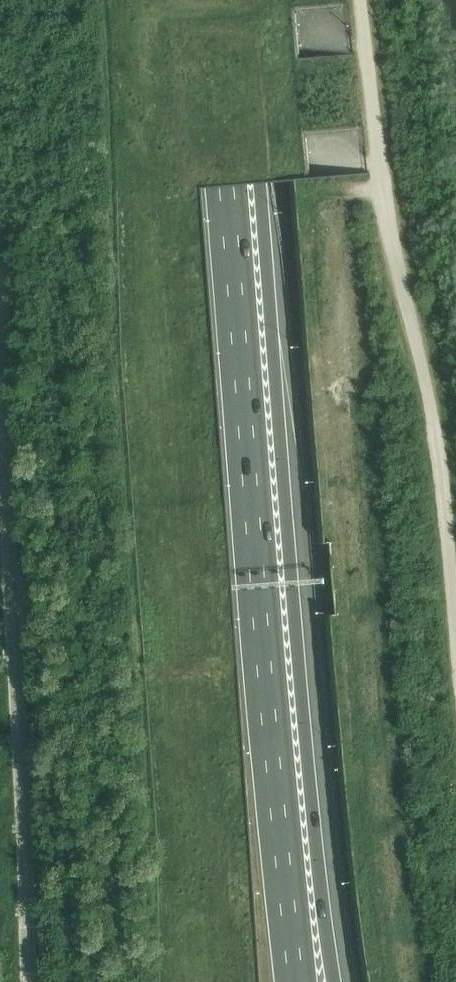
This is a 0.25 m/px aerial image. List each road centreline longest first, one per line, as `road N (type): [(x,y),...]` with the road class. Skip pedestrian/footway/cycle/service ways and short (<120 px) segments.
road 1 (motorway): [(335,981),(244,0)]
road 2 (motorway): [(299,981),(213,0)]
road 3 (motorway): [(153,0),(200,559),(223,981)]
road 4 (motorway): [(123,0),(170,680)]
road 5 (unclassified): [(23,981),(0,473)]
road 6 (motorway): [(170,680),(186,981)]
road 7 (motorway): [(170,680),(166,981)]

